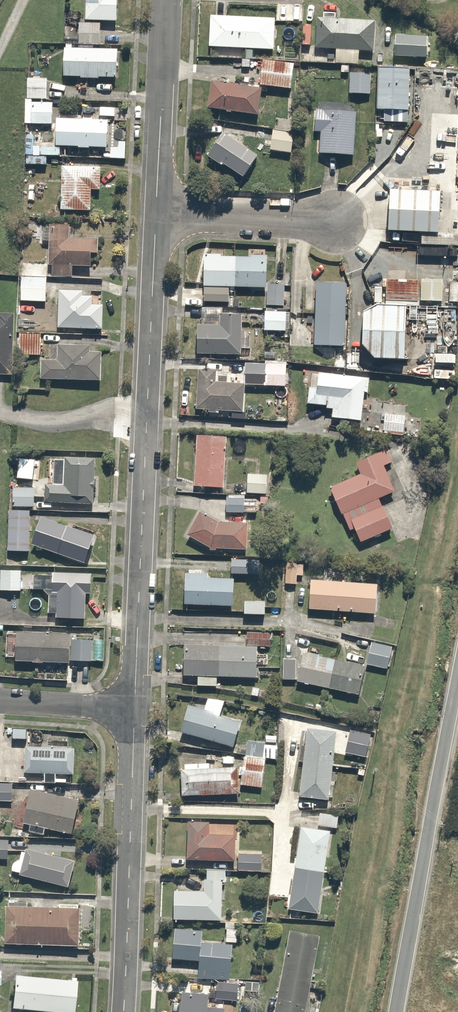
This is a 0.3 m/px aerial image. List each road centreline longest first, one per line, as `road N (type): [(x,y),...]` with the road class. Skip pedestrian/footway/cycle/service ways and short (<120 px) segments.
road 1 (residential): [(156,217),(135,710)]
road 2 (residential): [(397,1011),(457,683)]
road 3 (residential): [(135,710),(123,1011)]
road 4 (residential): [(164,0),(156,217)]
road 5 (residential): [(156,217),(340,224)]
road 6 (residential): [(0,702),(135,710)]

